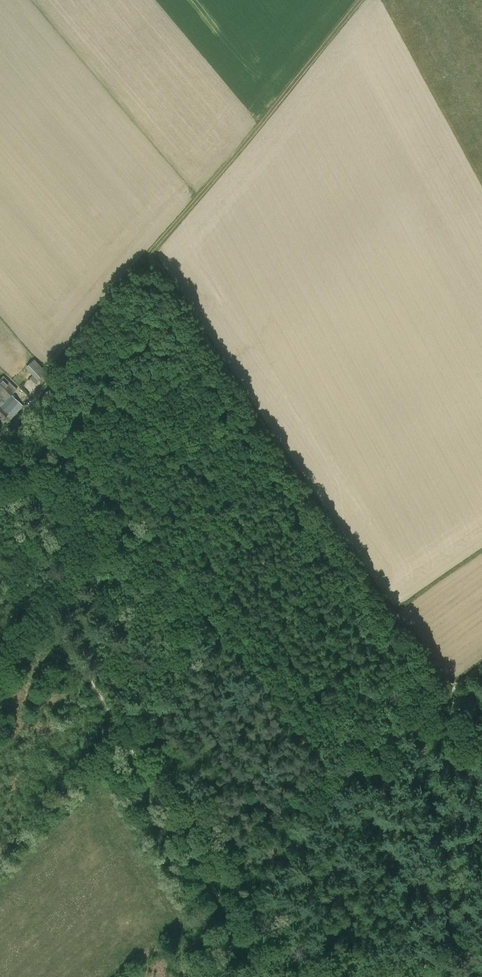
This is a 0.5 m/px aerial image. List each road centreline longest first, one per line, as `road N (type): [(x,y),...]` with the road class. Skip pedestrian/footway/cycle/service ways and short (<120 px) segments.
road 1 (track): [(0,442),(364,0)]
road 2 (track): [(451,693),(146,264)]
road 3 (track): [(204,867),(0,533)]
road 4 (track): [(204,867),(270,976)]

